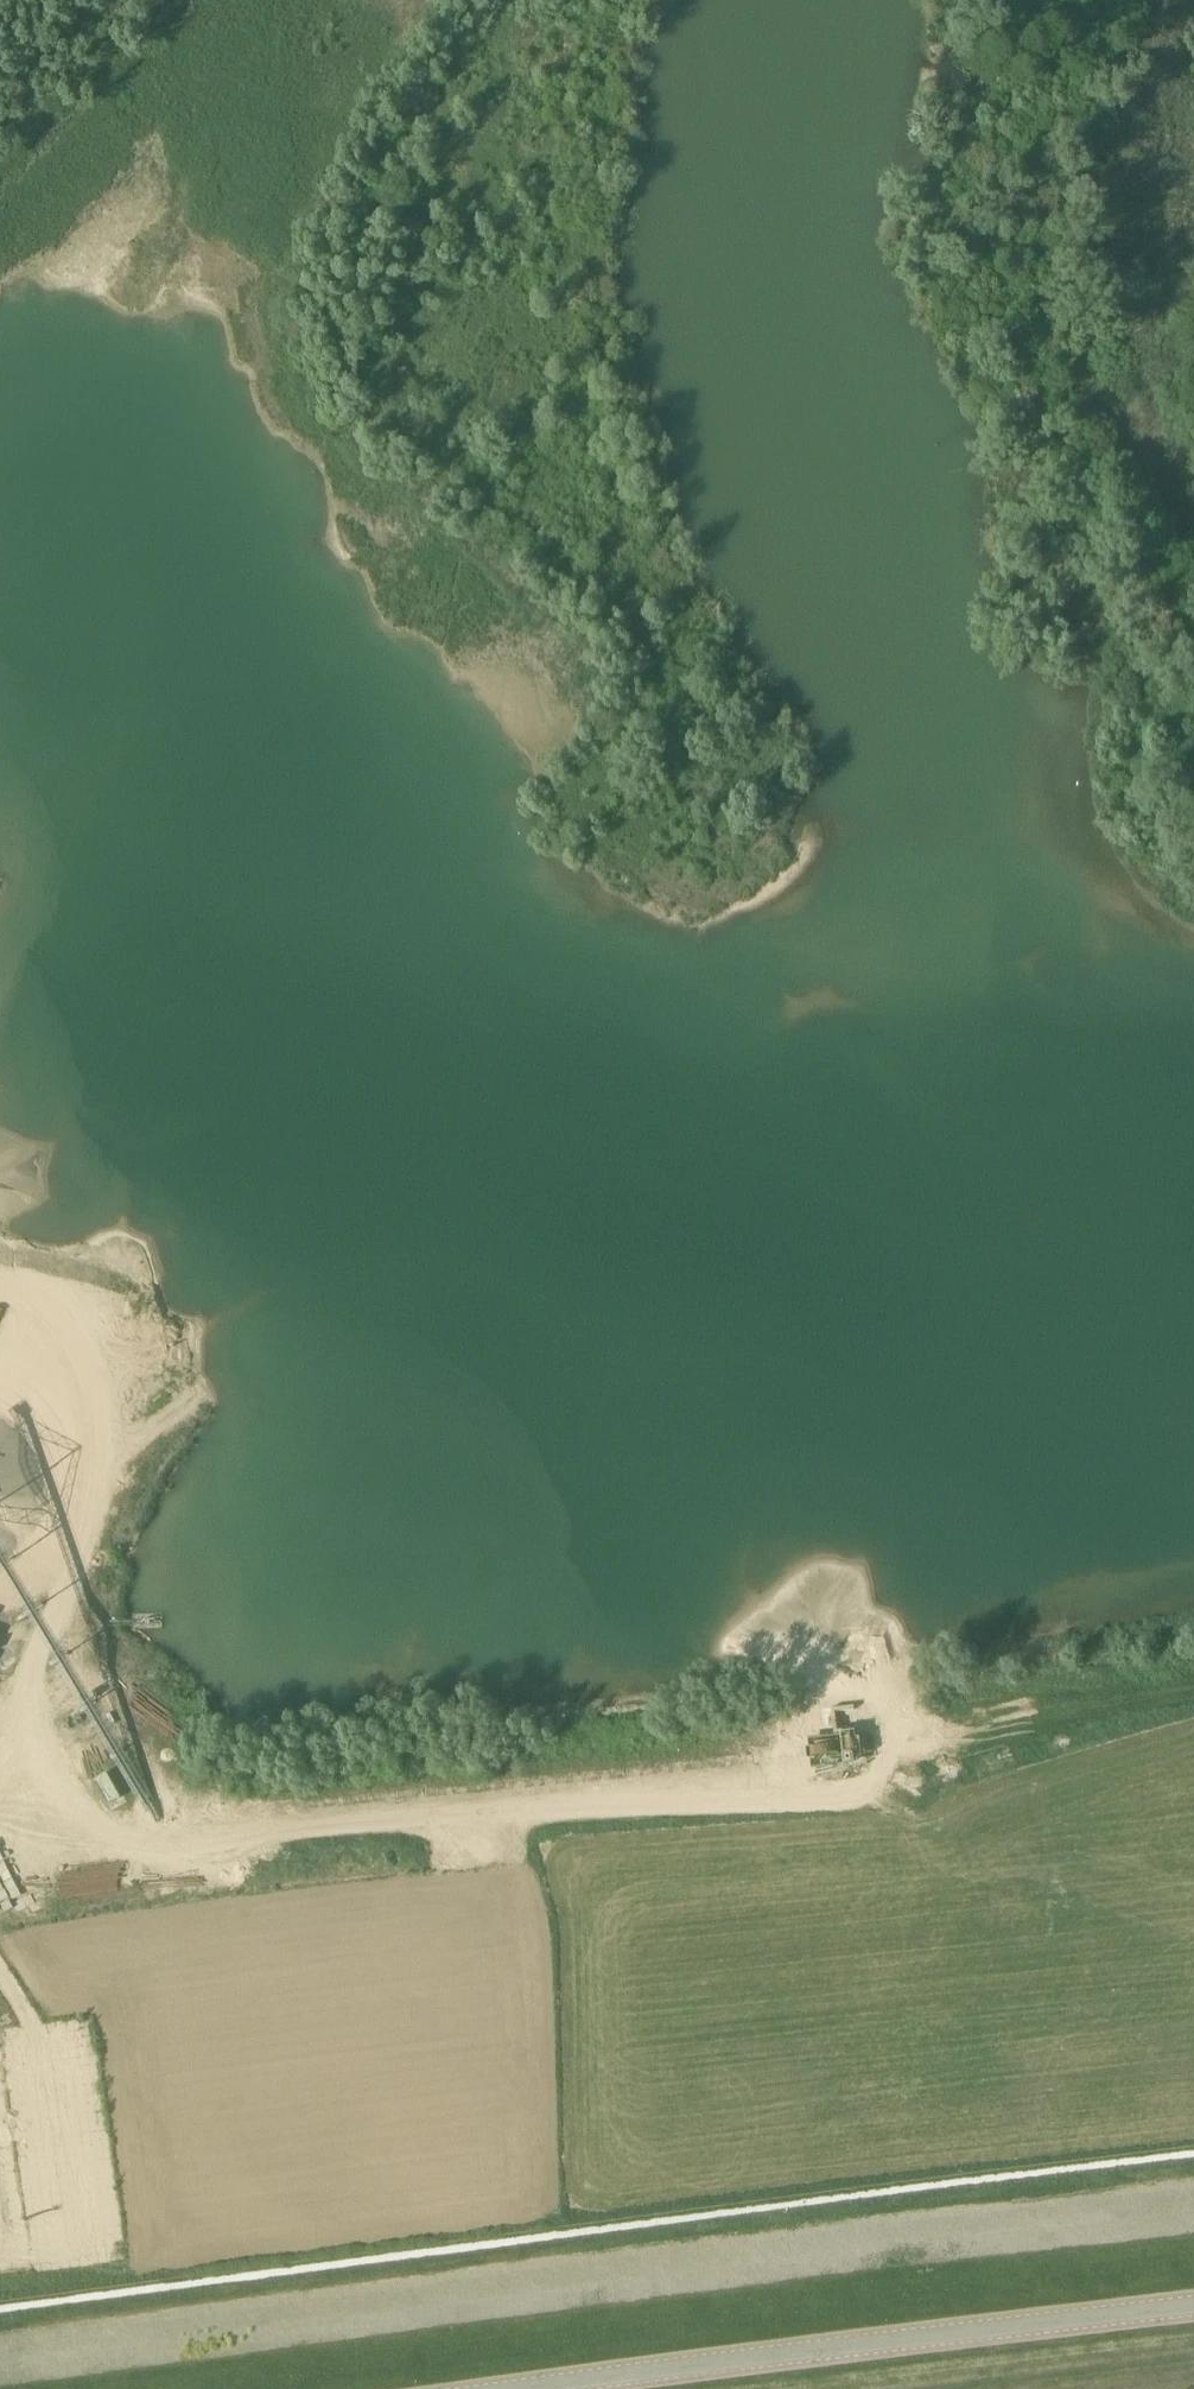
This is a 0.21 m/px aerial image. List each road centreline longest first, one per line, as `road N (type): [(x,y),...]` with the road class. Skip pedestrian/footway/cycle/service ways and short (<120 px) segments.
road 1 (secondary): [(526,2388),(1193,2307)]

